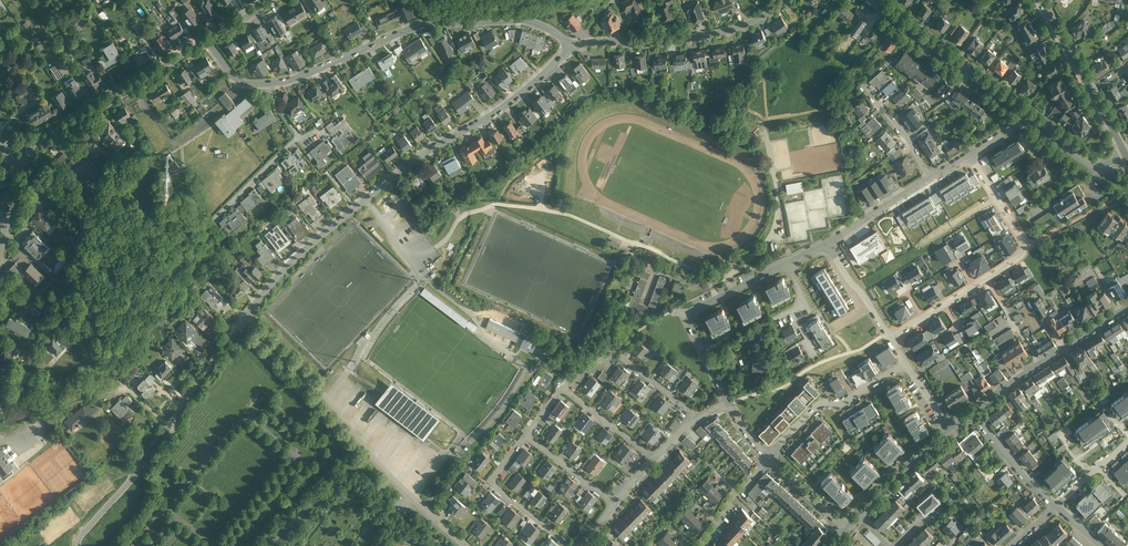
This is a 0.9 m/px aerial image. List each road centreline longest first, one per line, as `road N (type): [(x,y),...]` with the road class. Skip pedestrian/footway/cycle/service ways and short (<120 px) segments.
road 1 (residential): [(571,43),(504,102),(311,239),(239,317)]
road 2 (residential): [(571,43),(519,18),(432,22),(303,75),(262,82)]
road 3 (unclassified): [(467,545),(239,317)]
road 4 (residential): [(239,317),(166,423),(83,345)]
road 5 (residential): [(782,0),(749,22),(698,35),(571,43)]
road 6 (tertiary): [(29,145),(209,39)]
road 7 (residential): [(791,265),(693,313),(725,405)]
road 8 (residential): [(1030,117),(867,0)]
road 9 (tertiary): [(973,412),(1127,308)]
road 10 (residential): [(563,387),(616,350),(700,416)]
road 11 (residential): [(772,459),(818,405),(844,403),(906,364)]
road 12 (residential): [(986,279),(1021,256),(1025,244),(969,155)]
road 13 (residential): [(973,412),(1057,506)]
road 14 (tertiary): [(859,515),(950,429)]
road 15 (residential): [(930,179),(825,244)]
road 16 (residential): [(304,140),(211,216)]

